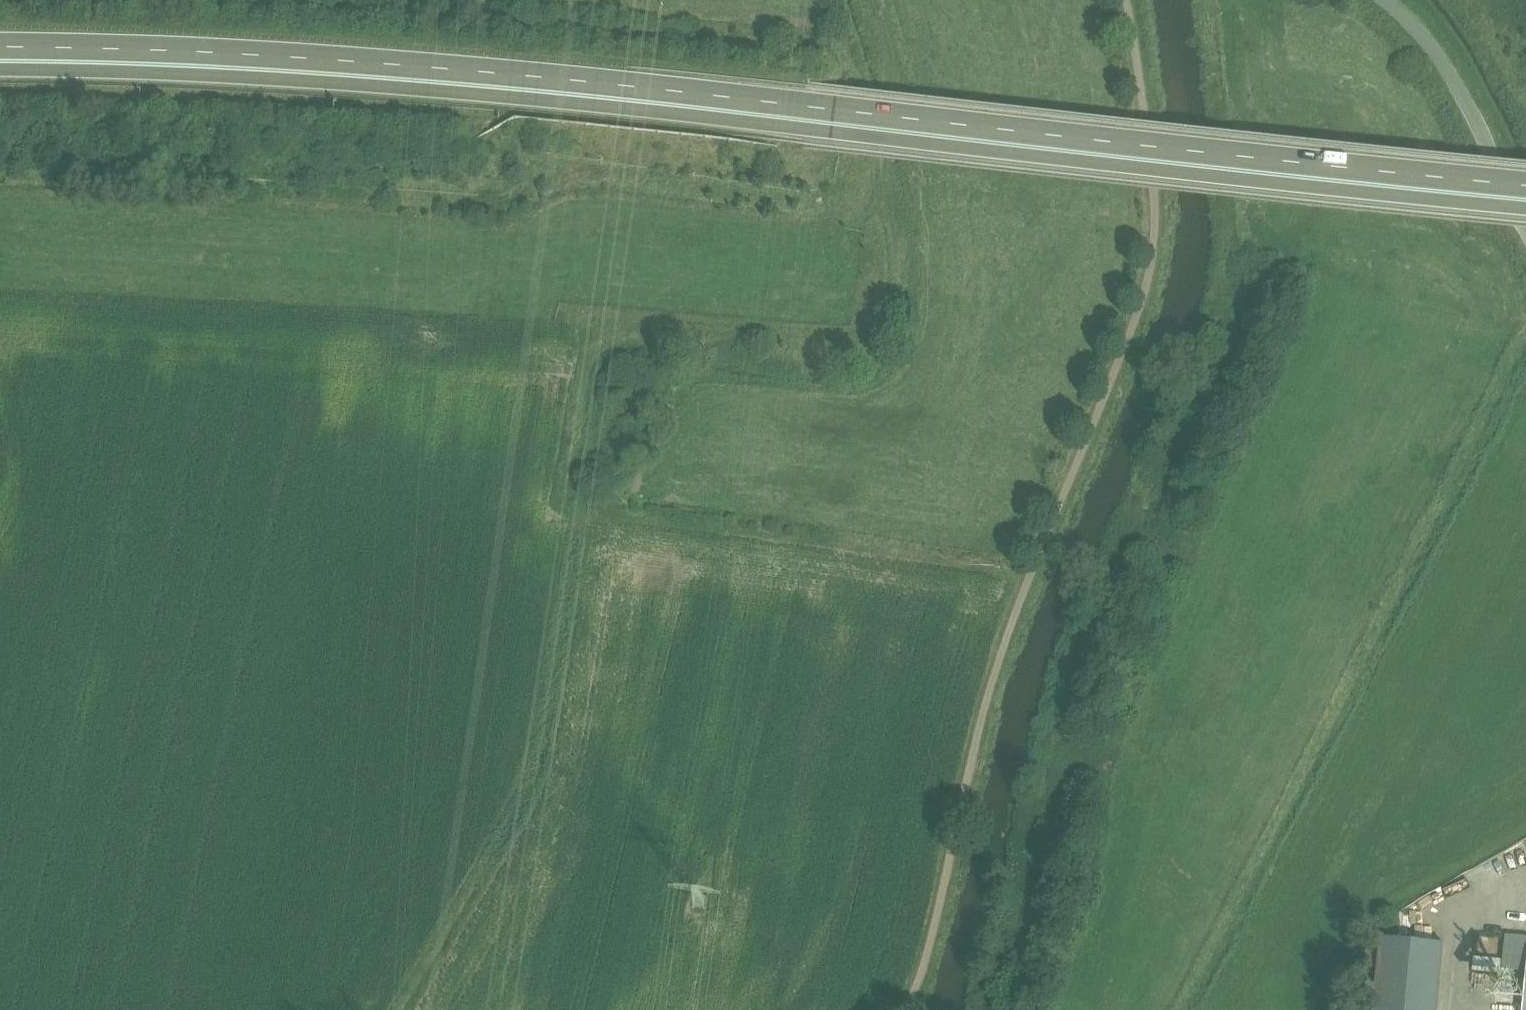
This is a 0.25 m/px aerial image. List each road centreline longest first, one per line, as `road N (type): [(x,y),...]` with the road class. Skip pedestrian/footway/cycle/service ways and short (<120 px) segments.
road 1 (trunk): [(0,55),(467,79),(1525,190)]
road 2 (track): [(871,0),(898,105),(884,201),(878,337),(842,362),(595,351),(565,501)]
road 3 (track): [(1525,349),(1185,1009)]
road 4 (unclassified): [(1525,222),(1439,53),(1389,0)]

